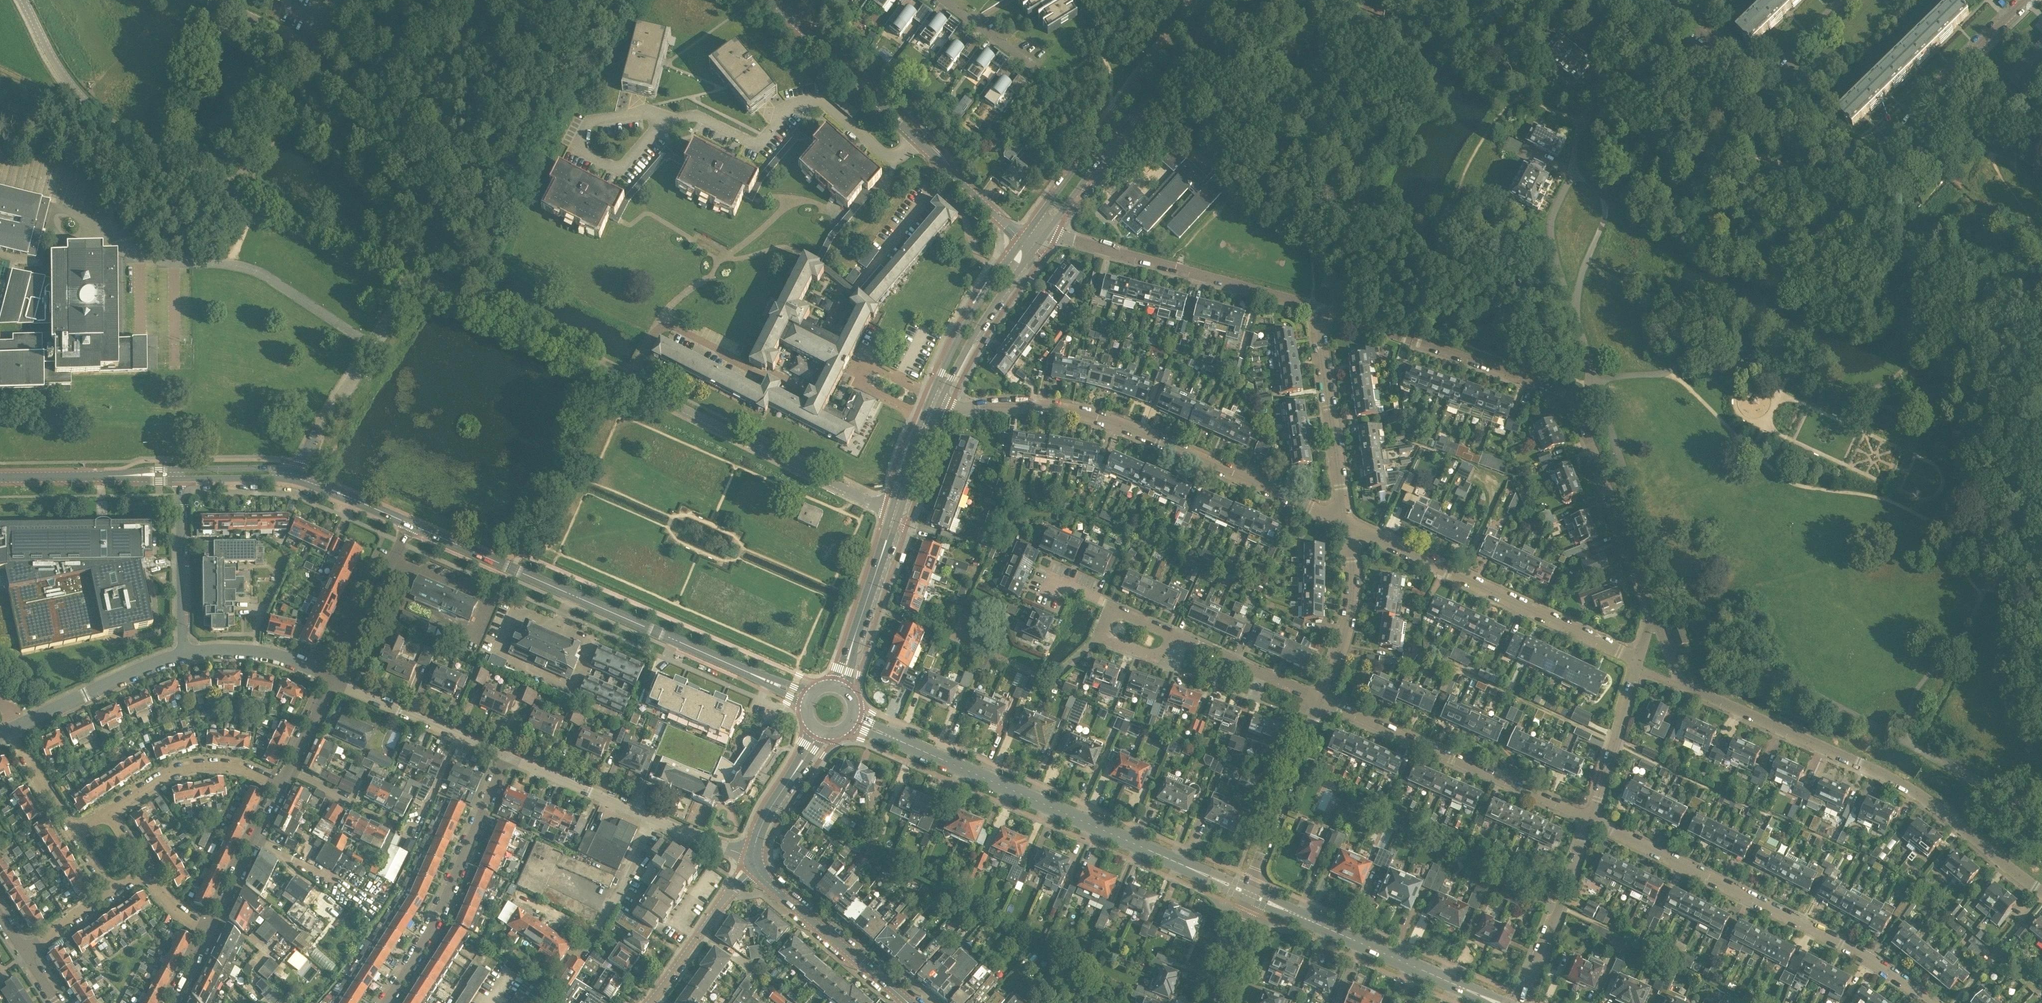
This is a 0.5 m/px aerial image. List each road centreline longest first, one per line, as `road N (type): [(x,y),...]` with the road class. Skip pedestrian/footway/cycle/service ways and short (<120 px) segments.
road 1 (residential): [(891,512),(417,278)]
road 2 (residential): [(1654,616),(1681,685),(1894,780),(2041,891)]
road 3 (tertiary): [(409,523),(808,699)]
road 4 (tertiary): [(1246,893),(851,719)]
road 5 (residential): [(939,405),(1041,407),(1092,417),(1347,526)]
road 6 (residential): [(1932,1002),(1841,944),(1589,819)]
road 7 (residential): [(1022,241),(773,0)]
road 8 (residential): [(1769,86),(1846,150),(1874,157),(2024,0)]
road 9 (residential): [(1347,526),(1639,662)]
road 10 (residential): [(1589,819),(1321,700)]
road 11 (residential): [(235,187),(118,128),(83,100),(23,0)]
road 12 (tertiary): [(1046,232),(1221,0)]
road 13 (residential): [(1323,314),(1046,232)]
road 14 (tertiary): [(1198,0),(1031,226)]
road 15 (residential): [(384,1002),(437,916),(506,756)]
road 16 (tertiary): [(1498,1002),(1253,896)]
road 17 (residential): [(753,856),(506,756)]
road 18 (residential): [(235,187),(309,53),(302,42),(212,0)]
road 19 (residential): [(1323,314),(1570,399)]
road 20 (residential): [(1097,637),(1054,680),(974,646),(958,637),(979,572)]
road 21 (residential): [(1570,399),(1654,616)]
road 22 (residential): [(298,477),(319,430),(417,278)]
road 23 (residential): [(1347,526),(1323,314)]
road 24 (residential): [(1246,893),(1321,700)]
road 25 (tertiary): [(909,1002),(756,867)]
road 26 (residential): [(417,278),(235,187)]
road 27 (track): [(73,151),(38,139),(34,118),(47,104),(83,100),(0,71)]
road 28 (residential): [(1521,1002),(1589,819)]
road 29 (tertiary): [(1022,241),(956,343),(930,403)]
road 30 (residential): [(506,756),(336,679)]
road 31 (tertiary): [(891,512),(833,686)]
road 32 (tertiary): [(939,405),(971,340),(1033,249)]
road 33 (tertiary): [(844,690),(899,516)]
road 34 (residential): [(14,726),(182,655)]
road 35 (residential): [(182,655),(180,474)]
road 36 (residential): [(112,808),(187,769),(235,767),(279,785)]
road 37 (tertiary): [(0,477),(180,474)]
road 38 (residential): [(1321,700),(1352,598),(1347,526)]
road 39 (residential): [(649,1002),(756,867)]
road 40 (residential): [(336,679),(409,523)]
road 41 (residential): [(1639,662),(1589,819)]
road 42 (residential): [(1321,700),(1173,636)]
road 43 (residential): [(210,927),(279,785)]
road 44 (residential): [(1572,304),(1605,209),(1593,186),(1573,176)]
road 45 (residential): [(1541,29),(1565,29),(1602,66),(1602,91),(1580,123)]
road 46 (residential): [(1572,304),(1551,229),(1573,176)]
road 47 (residential): [(1580,123),(1520,94),(1541,29)]
road 48 (residential): [(1663,6),(1769,86)]
road 49 (residential): [(182,655),(236,650),(310,667)]
road 50 (tertiary): [(756,840),(826,732)]
road 51 (tertiary): [(813,725),(756,840)]
road 52 (tertiary): [(298,477),(409,523)]
road 53 (residential): [(72,831),(14,726)]

